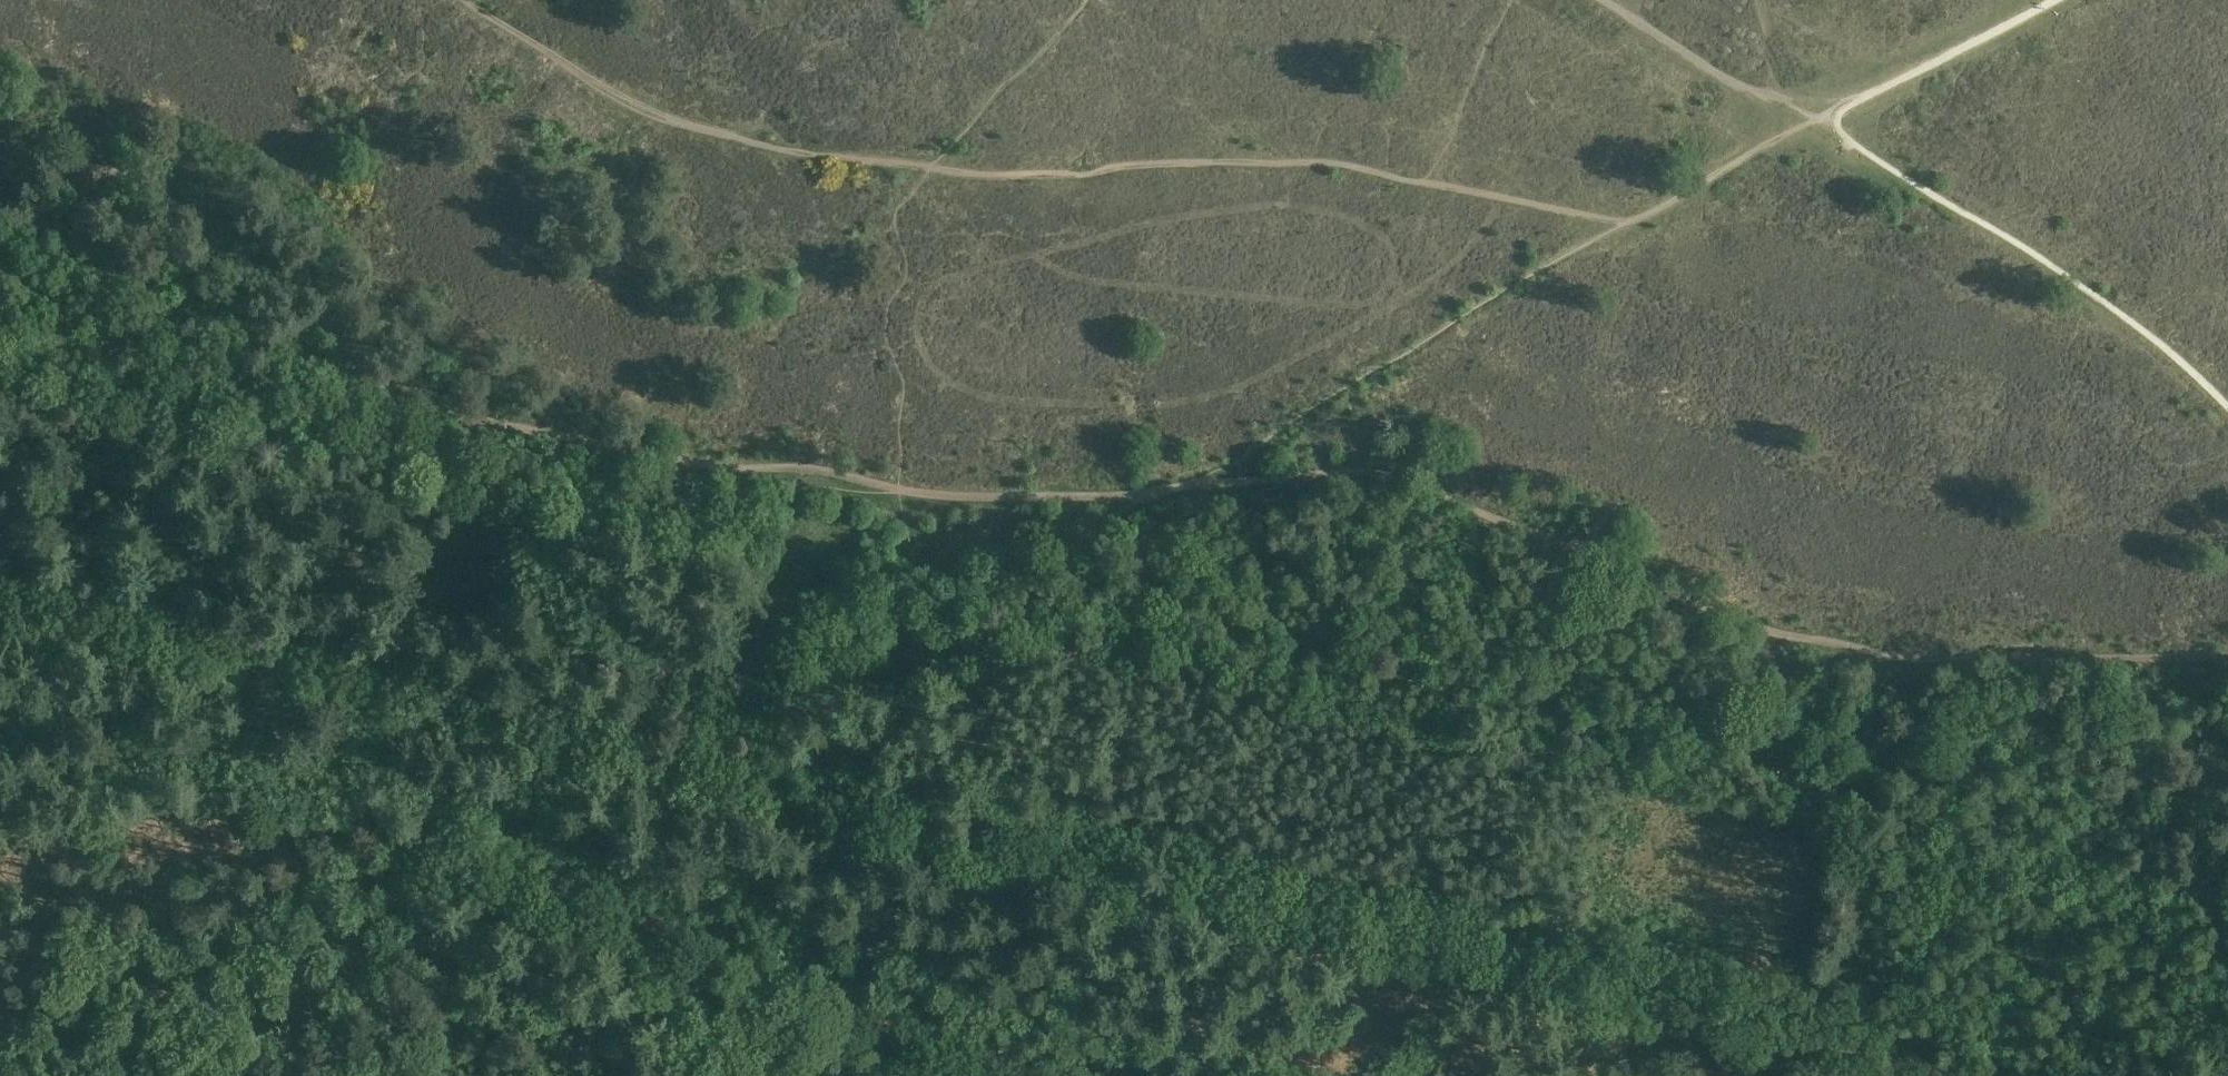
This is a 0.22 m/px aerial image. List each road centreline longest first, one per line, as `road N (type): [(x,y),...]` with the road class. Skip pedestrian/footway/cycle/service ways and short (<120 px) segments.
road 1 (track): [(1929,1075),(1529,976),(1263,922),(740,780),(0,603)]
road 2 (track): [(1248,454),(1184,486),(1121,496),(939,494),(739,474),(384,391),(143,287),(0,238)]
road 3 (track): [(1248,454),(1271,482),(1377,475),(1583,548),(1794,641),(1858,654),(1923,664),(2227,654)]

